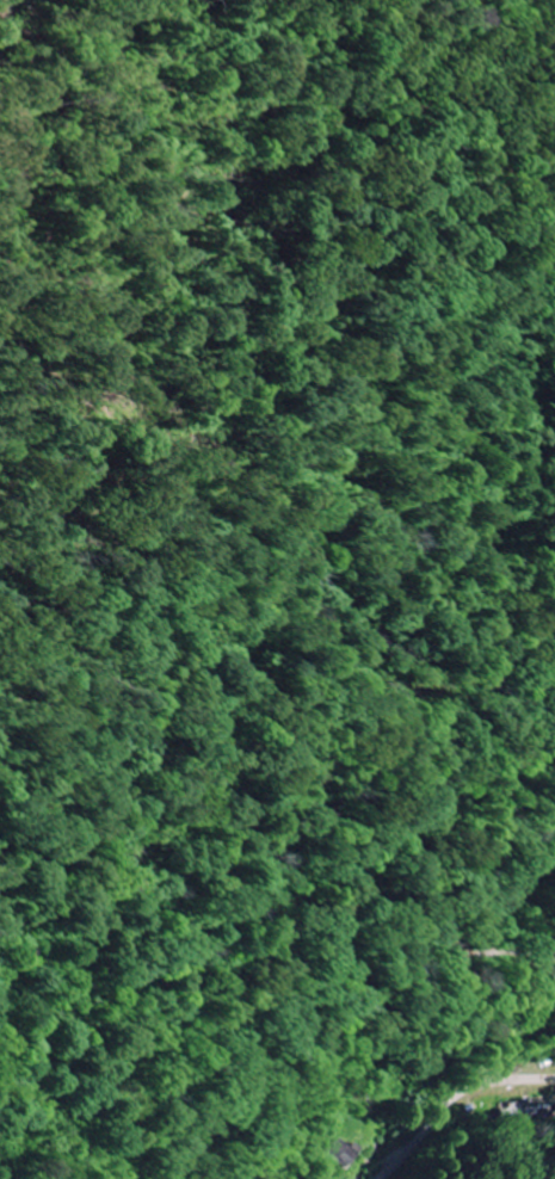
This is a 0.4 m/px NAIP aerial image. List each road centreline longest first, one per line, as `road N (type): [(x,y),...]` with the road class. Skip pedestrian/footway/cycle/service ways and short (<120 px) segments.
road 1 (residential): [(554,1080),(486,1085),(458,1098),(388,1178)]

